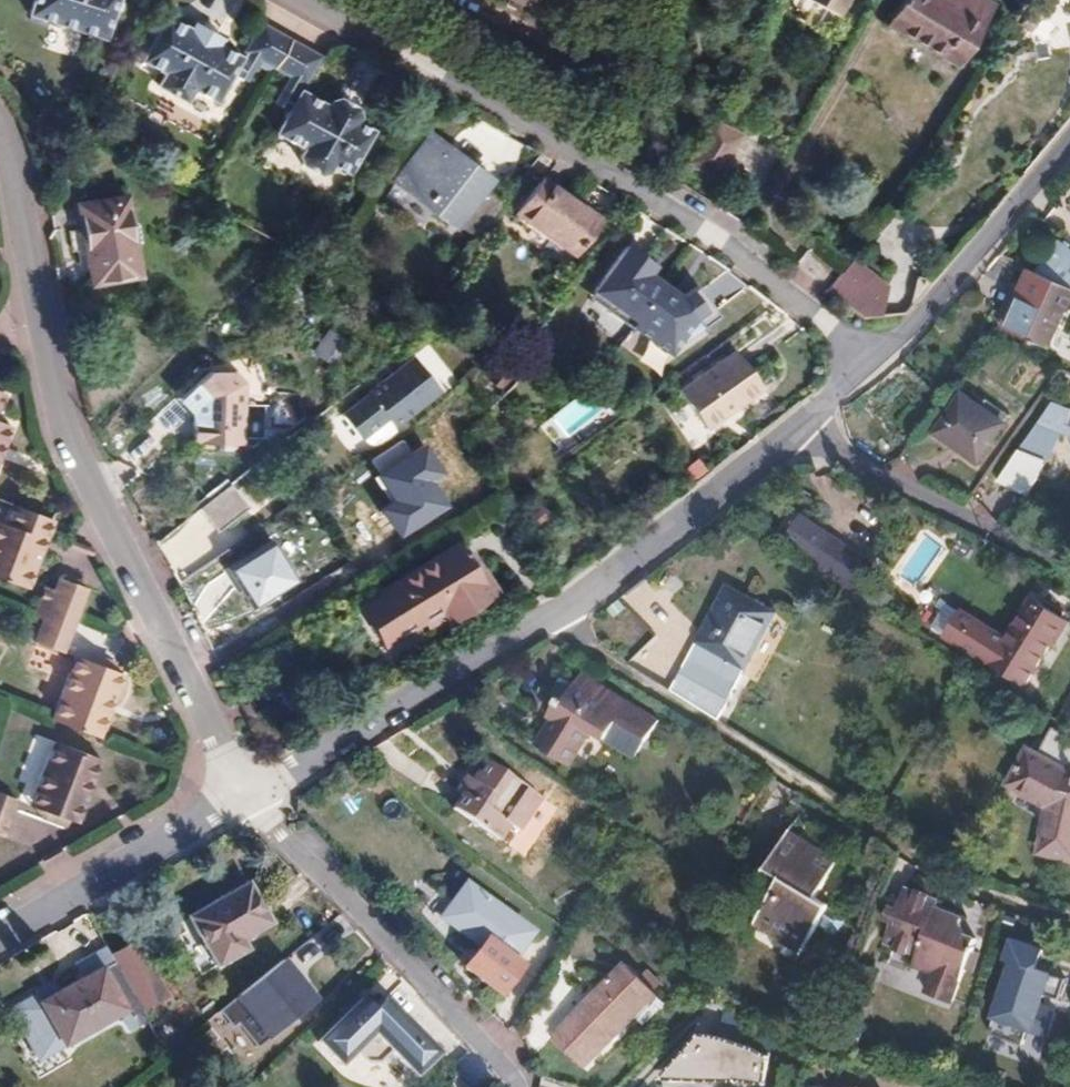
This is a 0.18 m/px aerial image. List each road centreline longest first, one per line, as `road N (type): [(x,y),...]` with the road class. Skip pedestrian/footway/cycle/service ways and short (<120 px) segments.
road 1 (residential): [(0,143),(60,438),(240,796)]
road 2 (residential): [(809,420),(547,622),(240,796)]
road 3 (residential): [(871,360),(625,188),(298,0)]
road 4 (residential): [(509,1086),(240,796)]
road 5 (residential): [(871,360),(1069,137)]
road 6 (residential): [(1069,566),(809,420)]
road 7 (residential): [(240,796),(0,942)]

